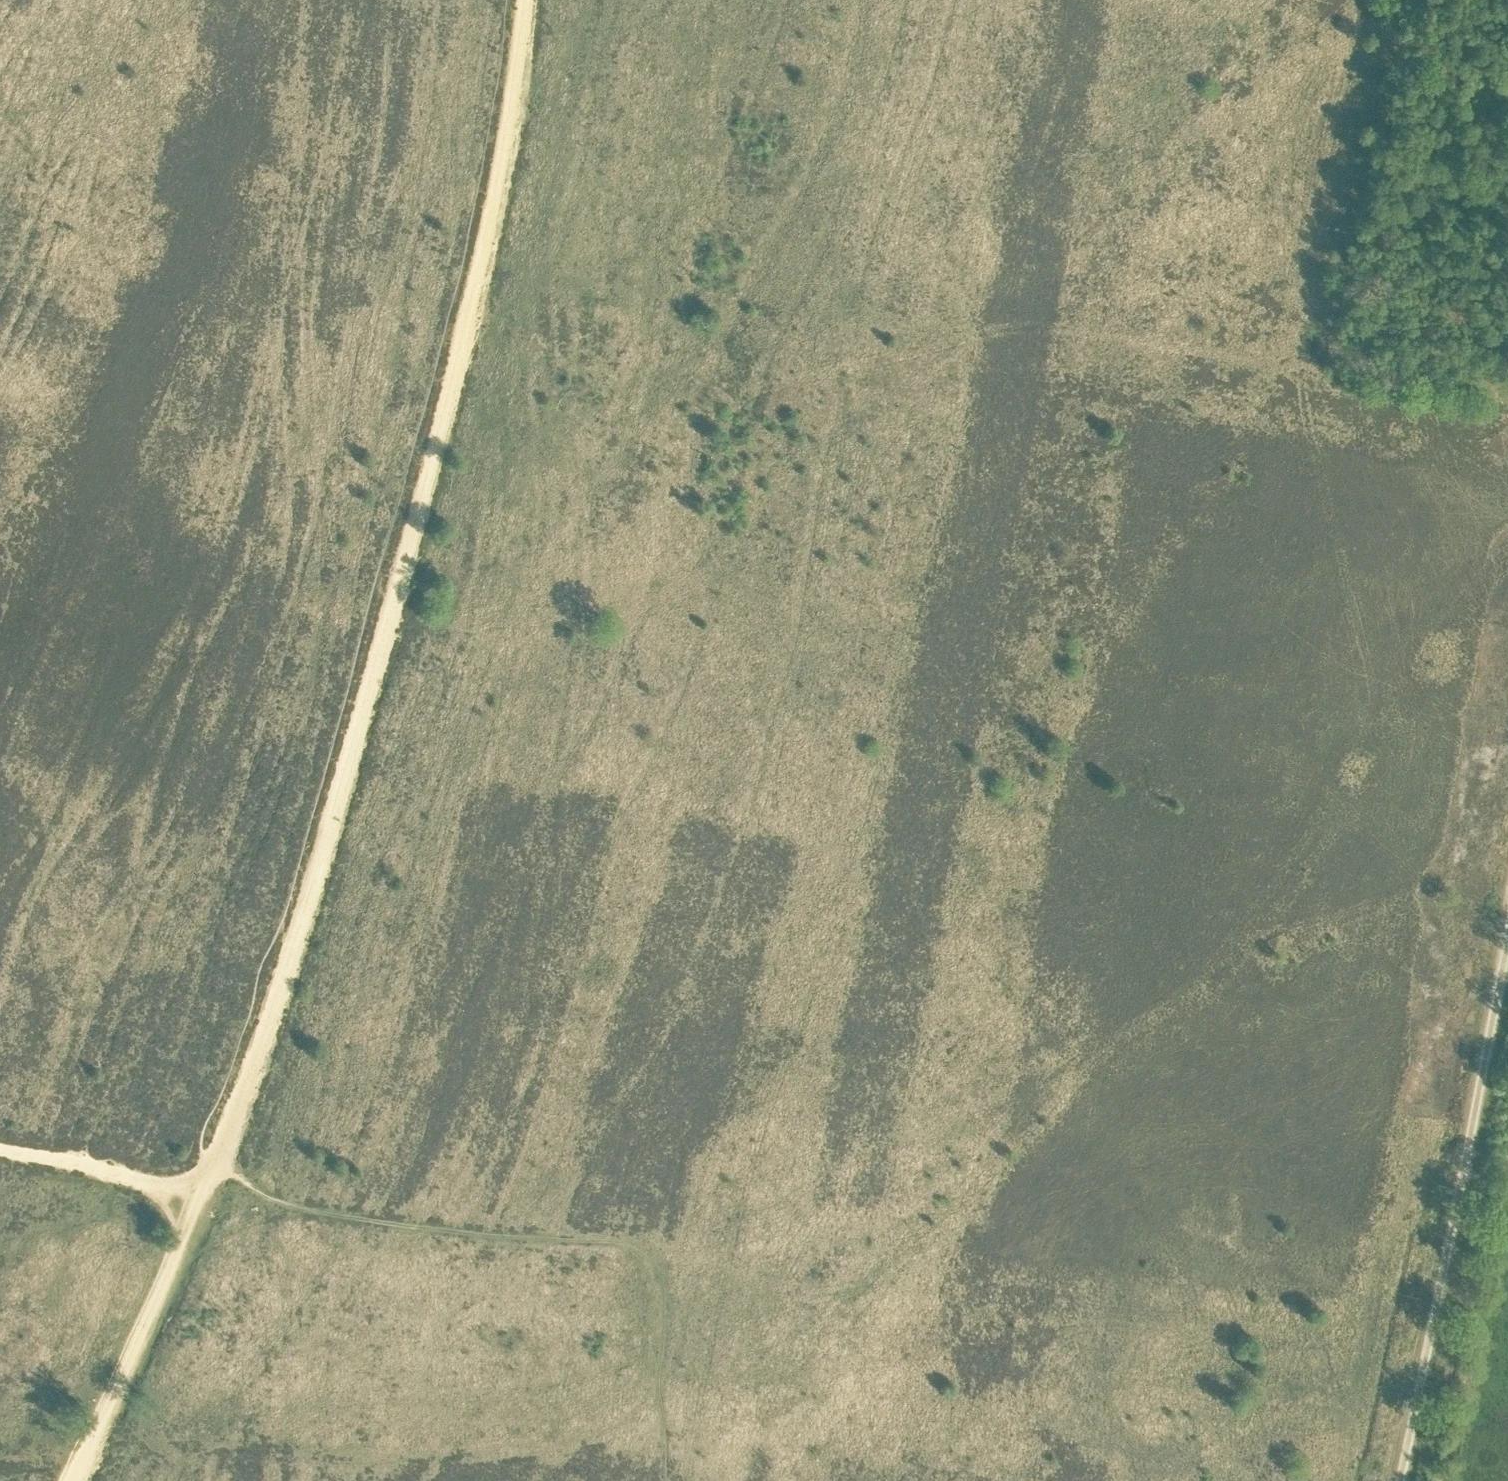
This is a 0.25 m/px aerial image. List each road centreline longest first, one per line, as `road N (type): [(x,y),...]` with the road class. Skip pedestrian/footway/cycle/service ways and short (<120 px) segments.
road 1 (track): [(199,1198),(270,1019),(372,683),(460,355),(506,147),(526,0)]
road 2 (track): [(1507,932),(1398,1480)]
road 3 (track): [(73,1480),(199,1198)]
road 4 (track): [(0,1150),(199,1198)]

